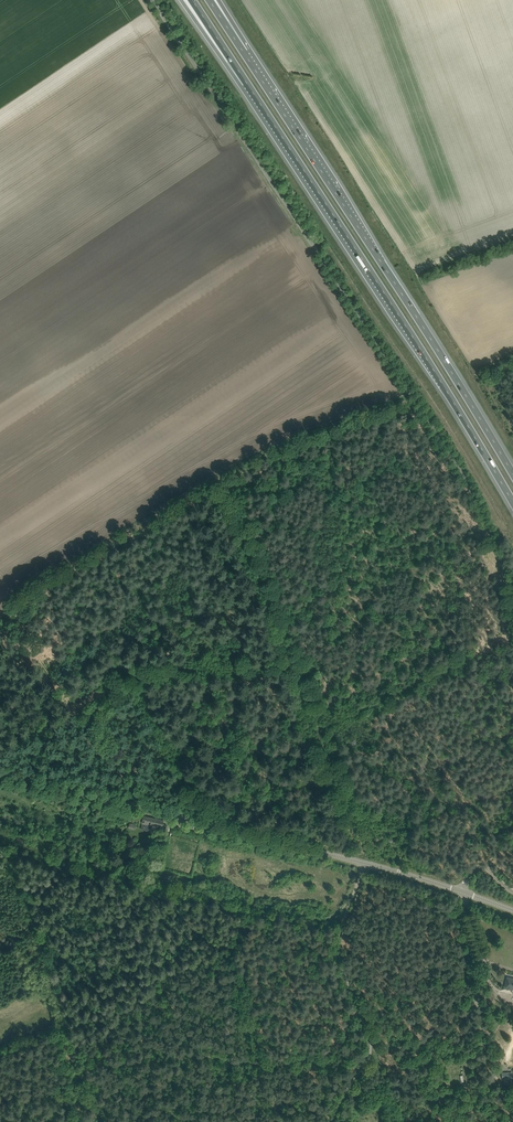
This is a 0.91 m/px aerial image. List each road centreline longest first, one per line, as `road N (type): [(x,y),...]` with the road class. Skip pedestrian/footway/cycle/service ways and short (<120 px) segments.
road 1 (unclassified): [(512,598),(443,442),(152,0)]
road 2 (motorway): [(512,475),(245,54)]
road 3 (motorway): [(247,84),(512,504)]
road 4 (tertiary): [(470,893),(0,772)]
road 5 (track): [(73,1069),(152,1058),(263,1065),(311,1053),(370,1055)]

